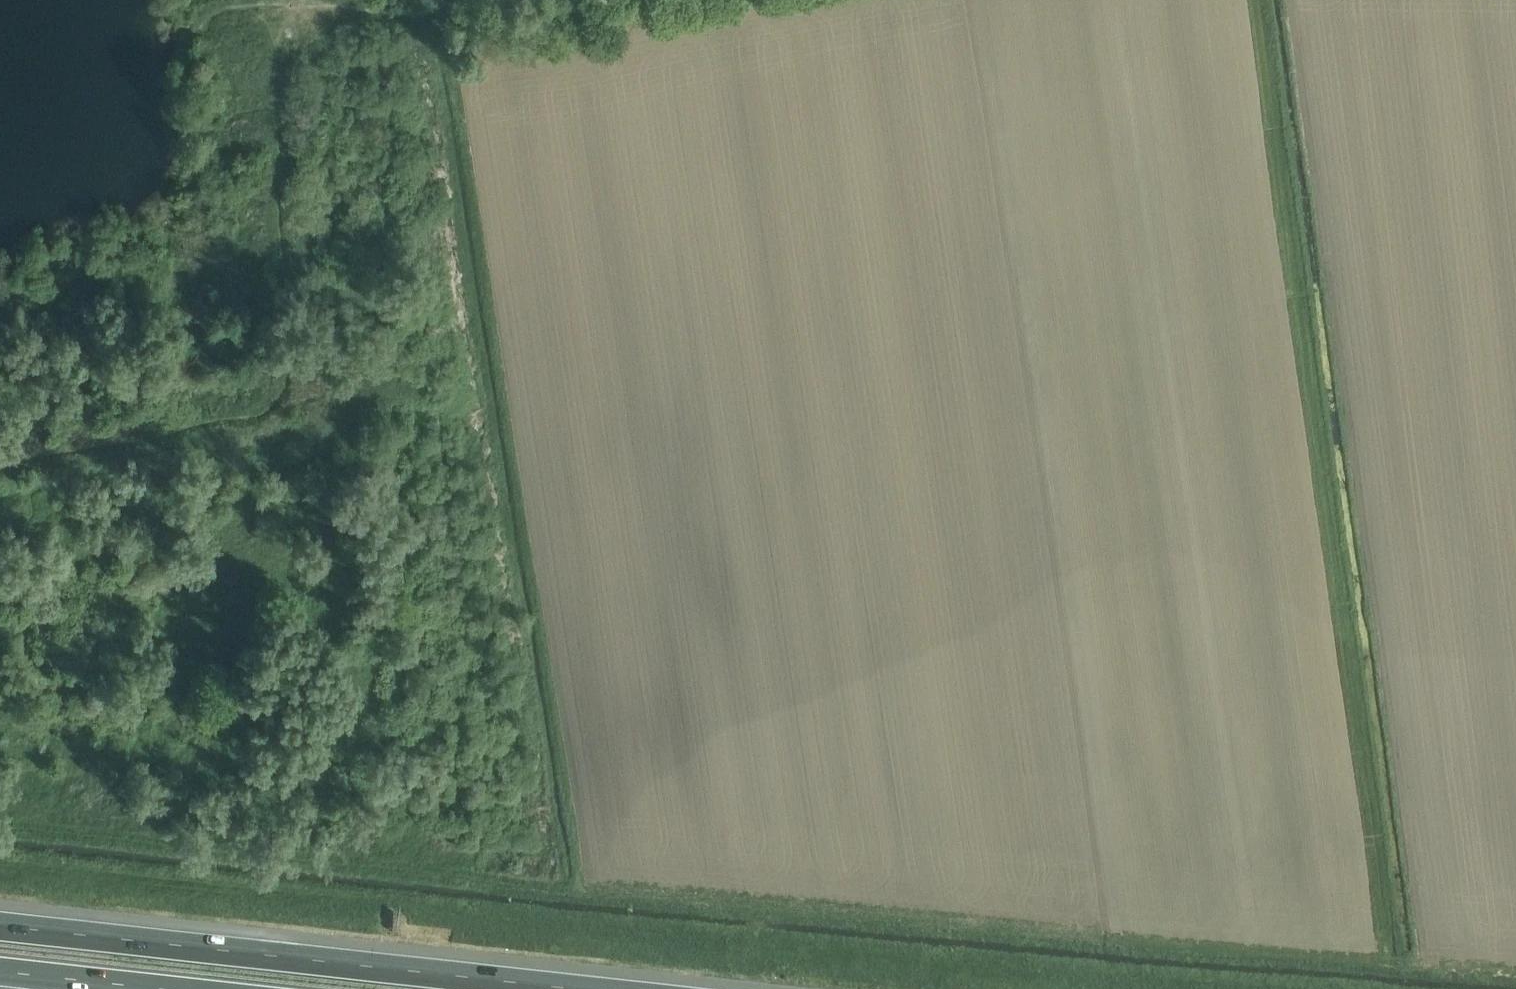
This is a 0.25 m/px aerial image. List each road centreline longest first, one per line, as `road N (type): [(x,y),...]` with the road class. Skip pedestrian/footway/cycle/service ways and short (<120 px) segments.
road 1 (motorway): [(579,988),(0,926)]
road 2 (motorway): [(0,970),(171,988)]

